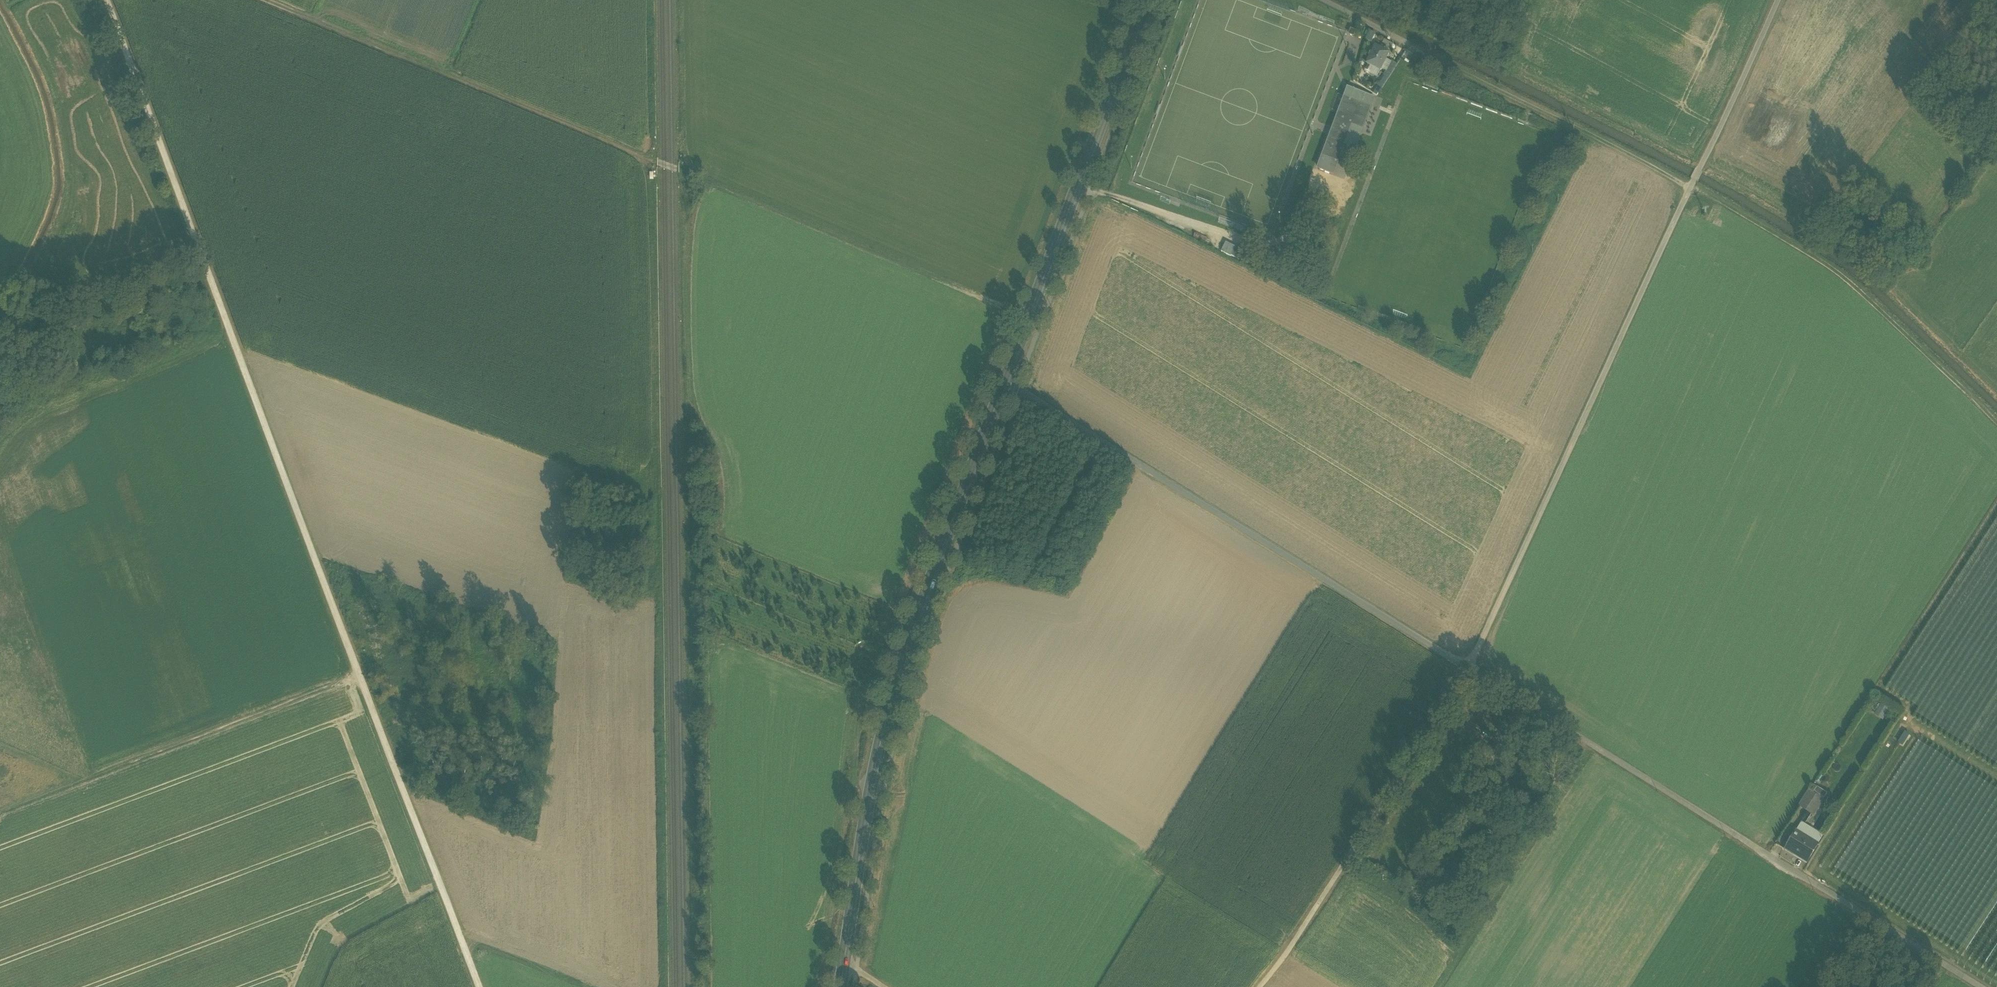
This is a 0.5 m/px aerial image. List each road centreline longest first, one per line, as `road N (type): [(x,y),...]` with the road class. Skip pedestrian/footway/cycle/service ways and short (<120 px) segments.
road 1 (track): [(106,0),(479,986)]
road 2 (primary): [(841,986),(890,706),(1147,0)]
road 3 (track): [(265,0),(1030,316)]
road 4 (track): [(1777,0),(1468,669)]
road 5 (track): [(1996,422),(1841,278),(1690,187),(1409,45)]
road 6 (track): [(1979,986),(1468,669)]
road 7 (track): [(1468,669),(1005,383)]
road 8 (track): [(1468,669),(1264,986)]

